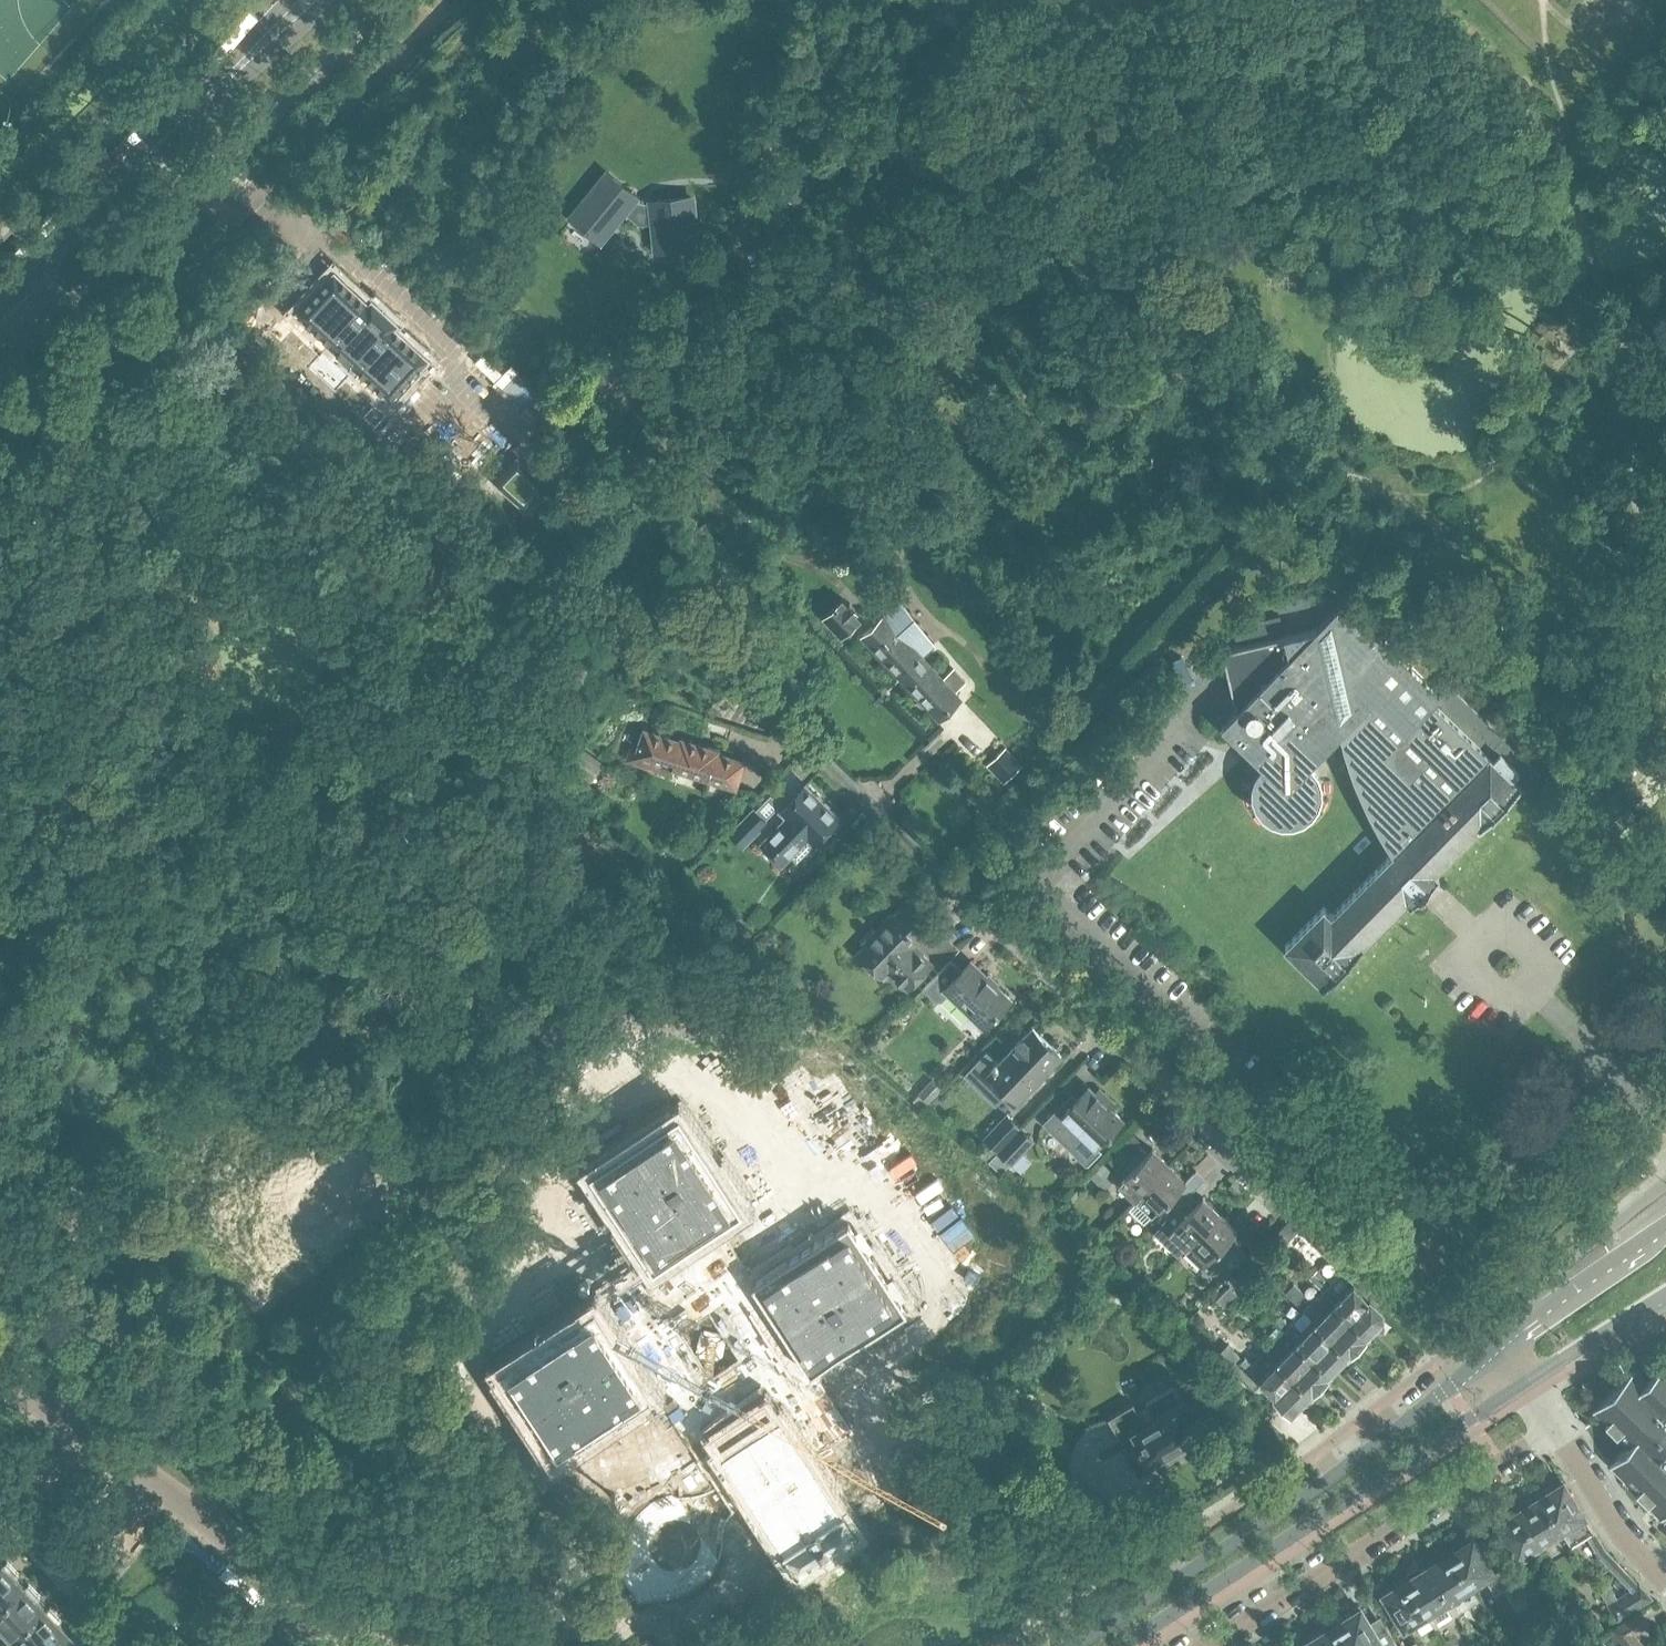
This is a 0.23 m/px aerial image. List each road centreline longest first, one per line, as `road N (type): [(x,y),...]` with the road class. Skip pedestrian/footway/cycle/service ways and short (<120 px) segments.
road 1 (trunk): [(765,0),(1164,377),(1316,544),(1665,898)]
road 2 (trunk): [(1665,765),(1220,301),(898,0)]
road 3 (residential): [(1462,1377),(807,744)]
road 4 (secondary): [(1122,1645),(1521,1384)]
road 5 (secondary): [(1462,1377),(1101,1629)]
road 6 (tertiary): [(332,1618),(0,1372)]
road 7 (residential): [(1211,1645),(1559,1431)]
road 8 (residential): [(1101,1629),(1067,1579),(1047,1503),(964,1430),(927,1421),(850,1471)]
road 9 (tertiary): [(86,213),(159,160),(330,0)]
road 10 (tertiary): [(284,0),(86,213)]
road 11 (secondary): [(1665,1224),(1492,1351)]
road 12 (residential): [(1559,1431),(1622,1535),(1665,1583)]
road 13 (residential): [(651,1579),(692,1583),(707,1570),(713,1542),(702,1520),(681,1509),(645,1521)]
road 14 (secondary): [(1521,1384),(1665,1297)]
road 15 (residential): [(528,1645),(577,1606),(632,1593),(651,1579)]
road 16 (tertiary): [(0,300),(86,213)]

